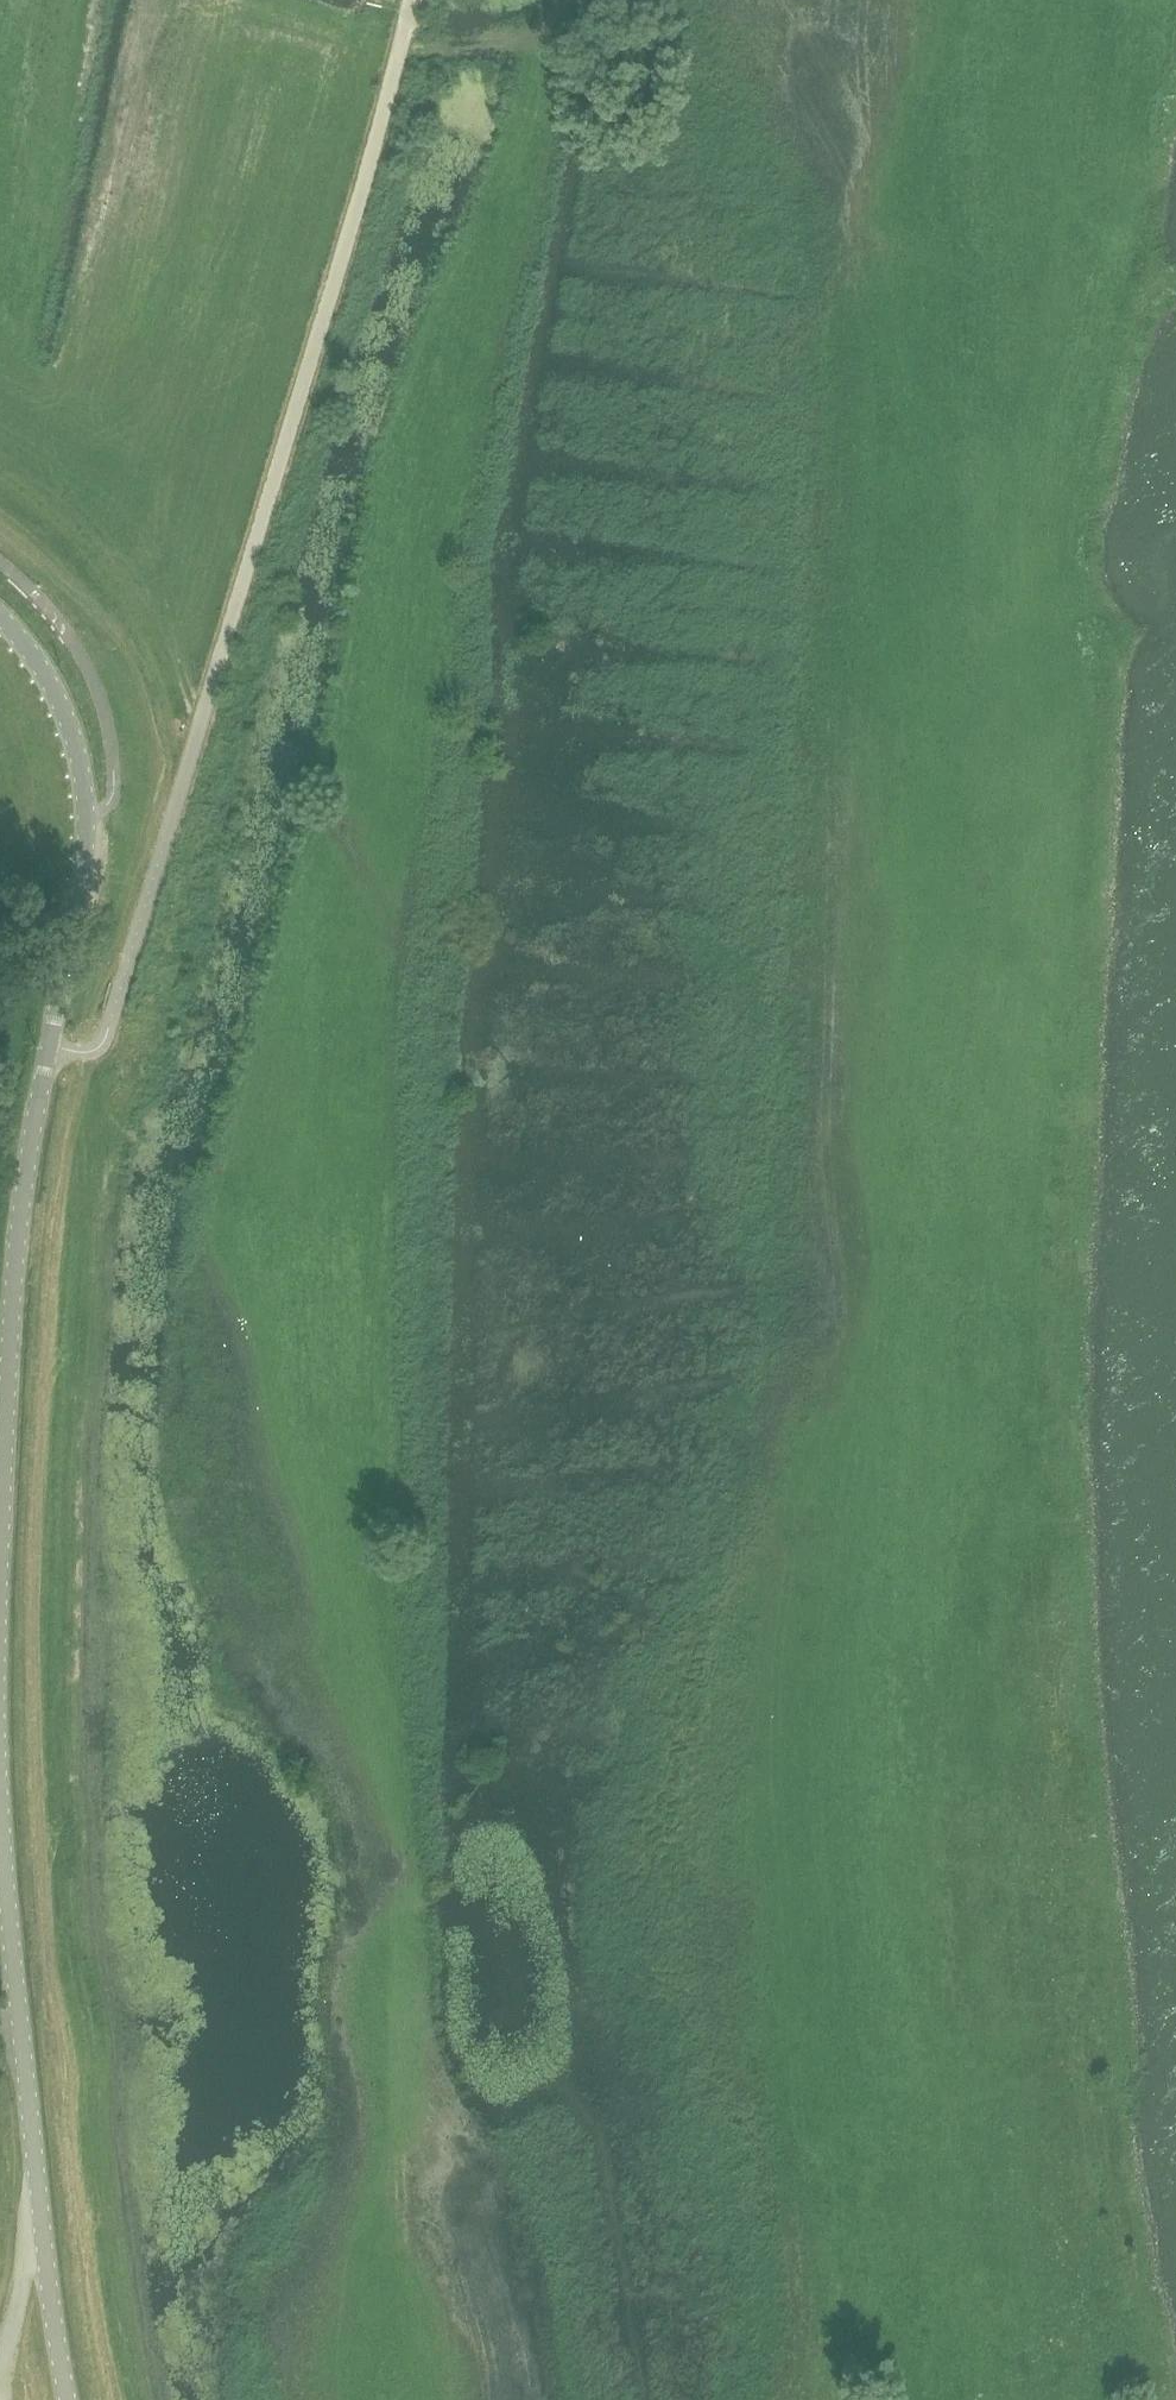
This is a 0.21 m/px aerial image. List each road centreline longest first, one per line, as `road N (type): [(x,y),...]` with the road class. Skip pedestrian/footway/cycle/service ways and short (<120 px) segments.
road 1 (tertiary): [(1,1500),(19,1230),(90,816),(62,705),(0,617)]
road 2 (tertiary): [(16,2040),(1,1768),(1,1500)]
road 3 (tertiary): [(69,2399),(16,2040)]

